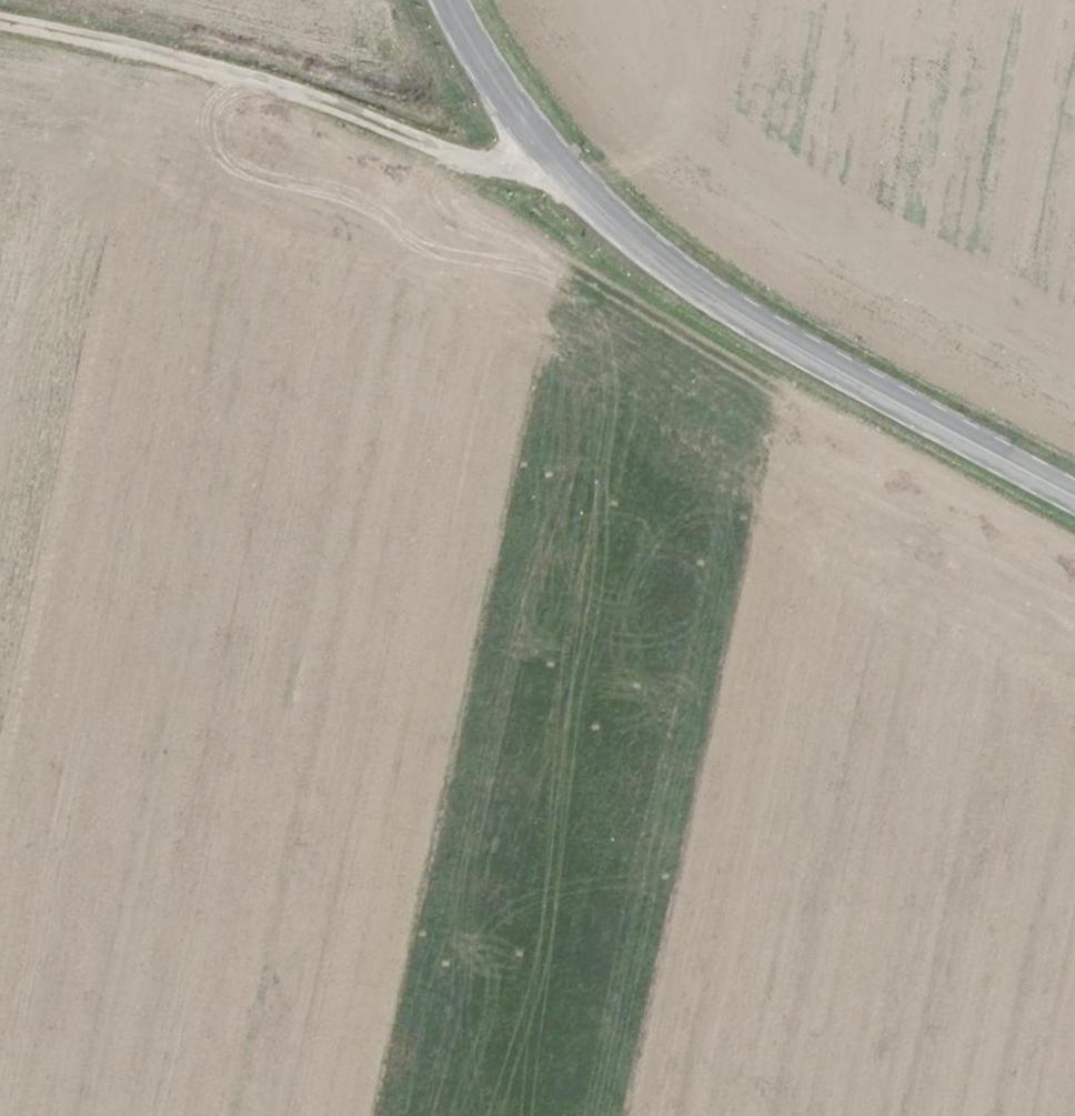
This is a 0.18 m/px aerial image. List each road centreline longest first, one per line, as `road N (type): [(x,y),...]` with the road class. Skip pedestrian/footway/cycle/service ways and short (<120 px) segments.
road 1 (tertiary): [(1074,493),(834,363),(578,176),(468,0)]
road 2 (track): [(0,30),(434,169),(578,176)]

